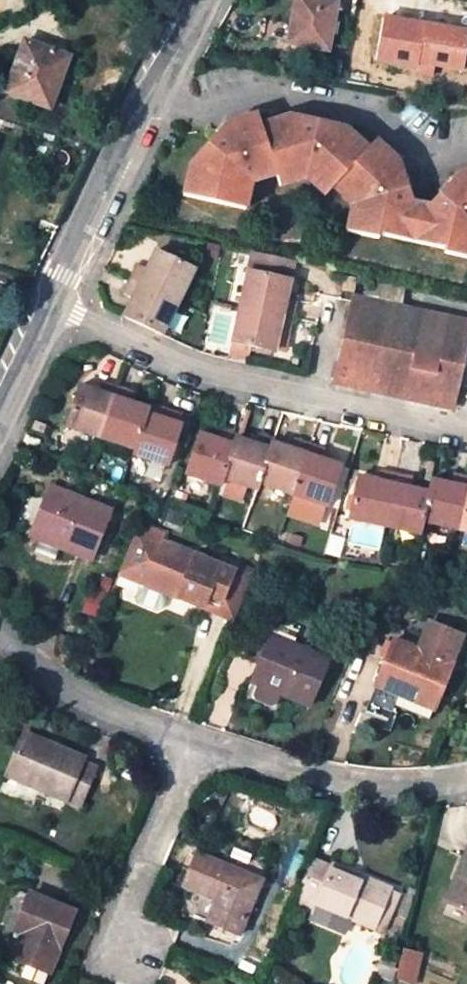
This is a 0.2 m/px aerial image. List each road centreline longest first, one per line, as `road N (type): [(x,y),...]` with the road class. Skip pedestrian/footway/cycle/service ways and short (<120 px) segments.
road 1 (unclassified): [(49,309),(192,369),(466,432)]
road 2 (residential): [(466,149),(425,156),(369,113),(253,92),(208,109),(156,91)]
road 3 (residential): [(197,742),(309,773),(413,785),(466,777)]
road 4 (residential): [(107,968),(197,742)]
road 5 (unclassified): [(49,309),(156,91)]
road 6 (residential): [(0,642),(86,700),(197,742)]
road 7 (unclassified): [(0,423),(49,309)]

